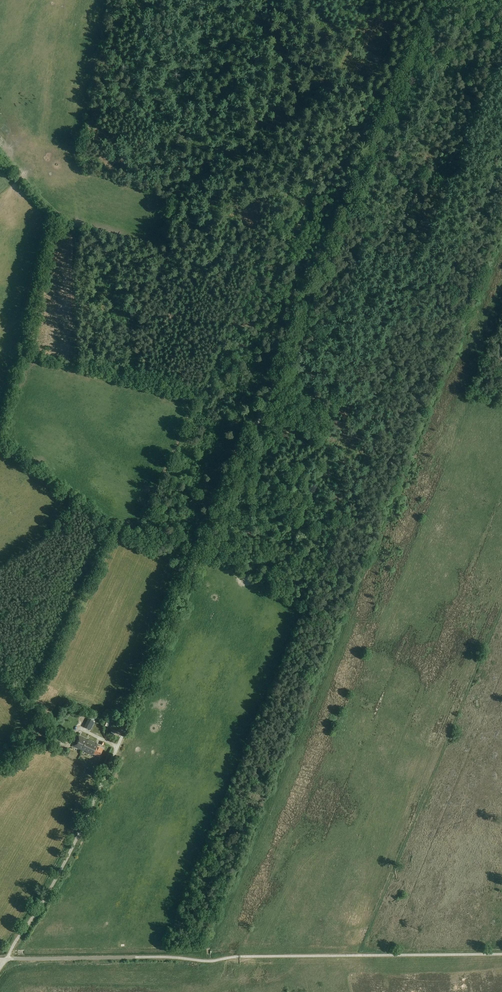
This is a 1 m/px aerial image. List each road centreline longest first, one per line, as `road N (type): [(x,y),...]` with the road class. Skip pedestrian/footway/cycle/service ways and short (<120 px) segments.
road 1 (track): [(198,558),(436,0)]
road 2 (unclassified): [(198,558),(82,827),(6,959)]
road 3 (unclassified): [(6,959),(239,957)]

